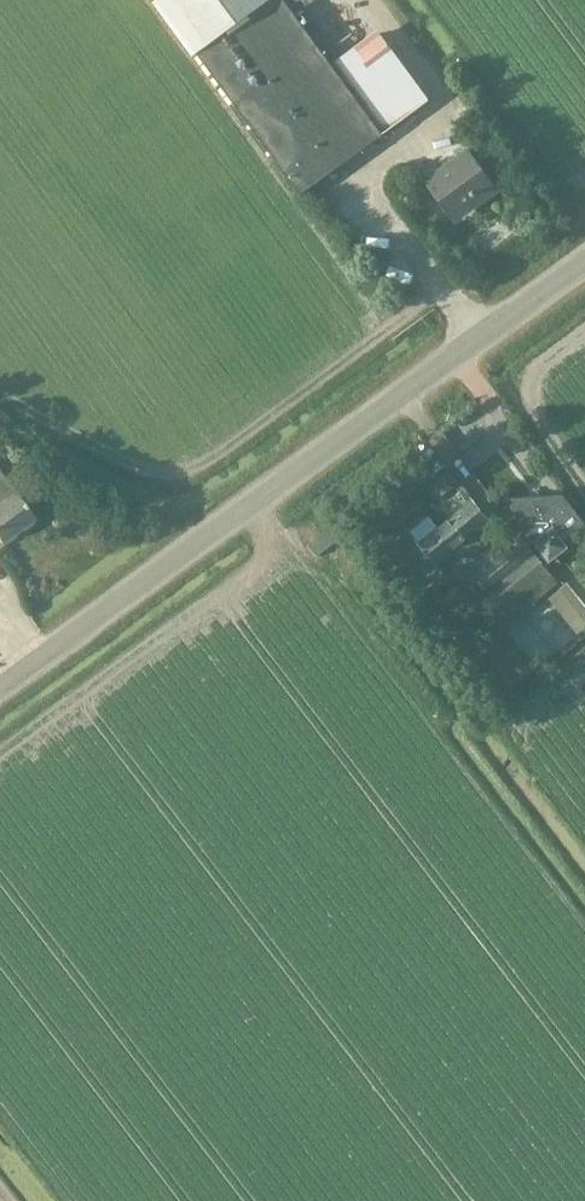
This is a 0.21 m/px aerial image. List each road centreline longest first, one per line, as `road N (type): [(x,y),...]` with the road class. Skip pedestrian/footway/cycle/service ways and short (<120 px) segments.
road 1 (unclassified): [(0,691),(584,263)]

